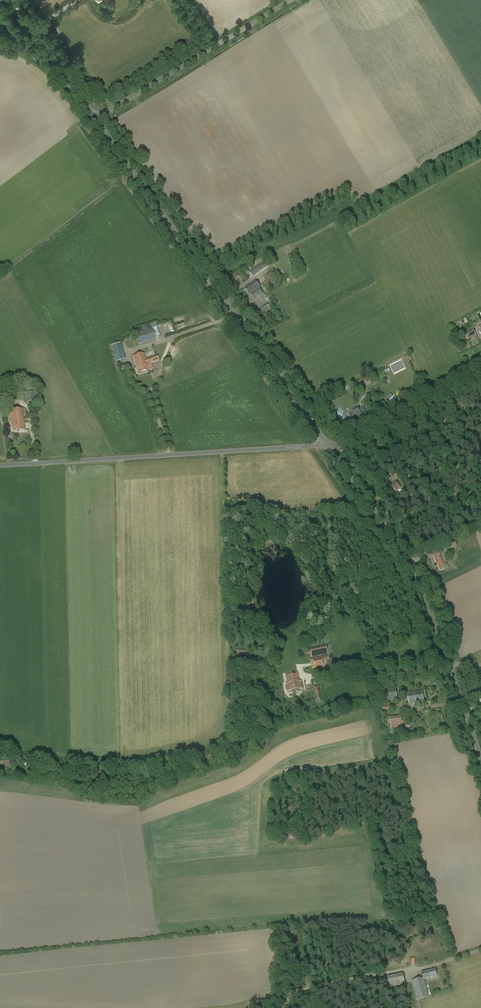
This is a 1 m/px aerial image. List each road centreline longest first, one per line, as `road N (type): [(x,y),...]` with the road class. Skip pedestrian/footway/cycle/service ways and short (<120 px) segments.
road 1 (unclassified): [(328,445),(95,119)]
road 2 (unclassified): [(480,761),(412,567),(331,449)]
road 3 (unclassified): [(95,119),(291,0)]
road 4 (unclassified): [(170,454),(0,464)]
road 5 (unclassified): [(331,449),(480,374)]
road 6 (unclassified): [(170,454),(328,445)]

